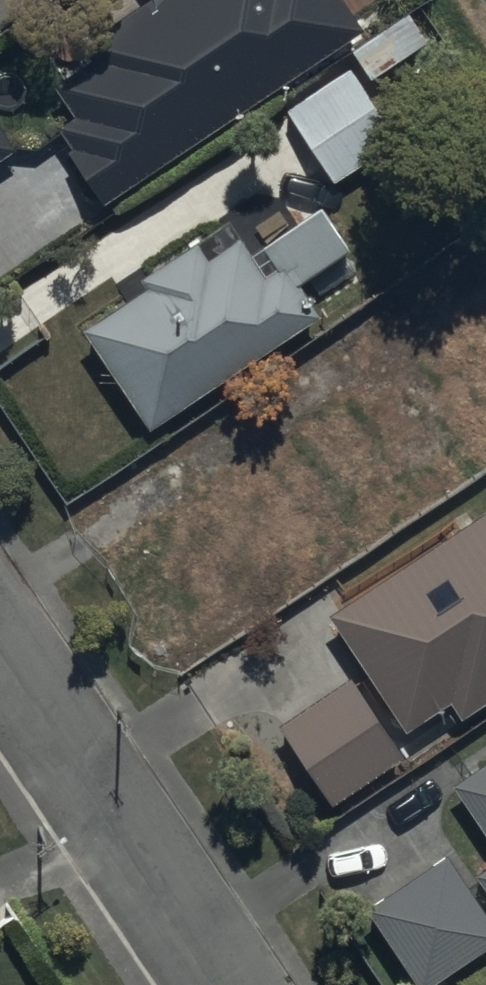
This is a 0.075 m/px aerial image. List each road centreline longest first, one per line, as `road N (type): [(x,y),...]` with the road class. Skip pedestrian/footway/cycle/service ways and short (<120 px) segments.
road 1 (residential): [(223,984),(0,652)]

